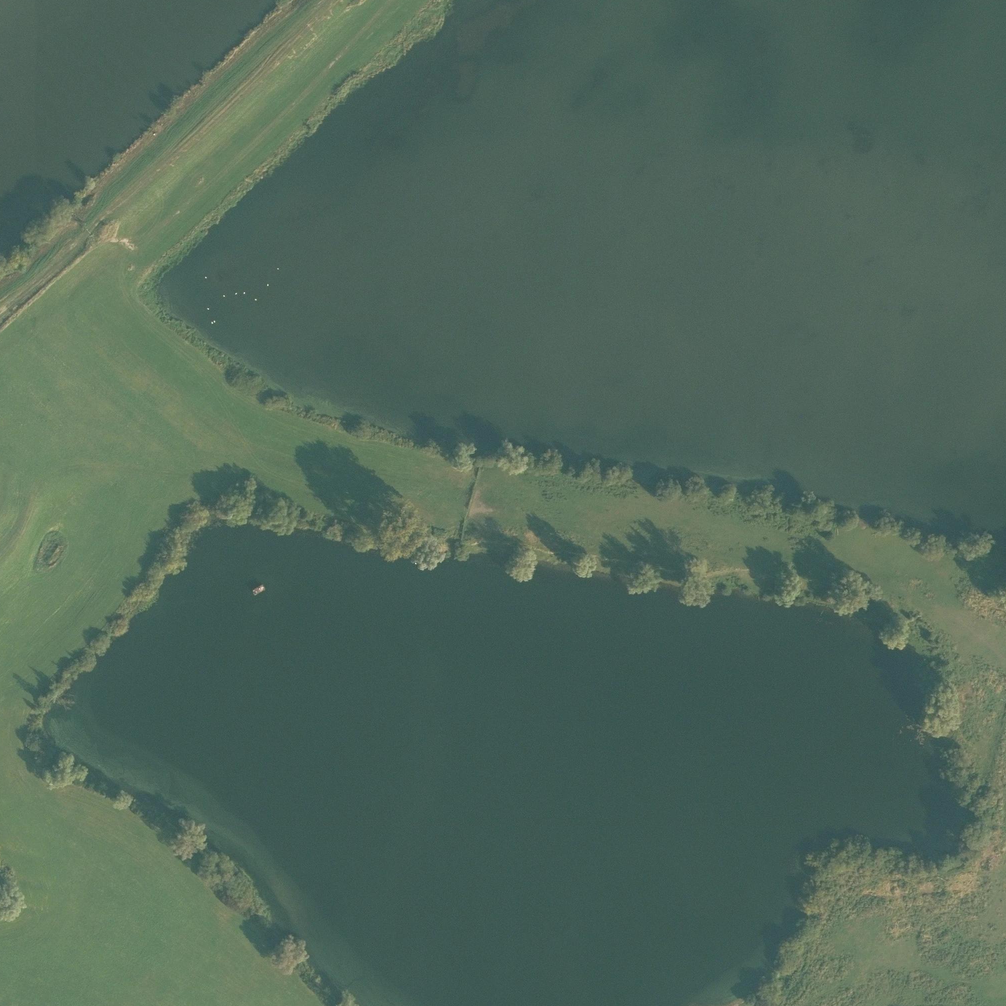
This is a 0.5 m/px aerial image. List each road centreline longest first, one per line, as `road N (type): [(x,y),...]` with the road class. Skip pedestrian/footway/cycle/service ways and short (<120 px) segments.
road 1 (track): [(390,0),(149,233),(136,242),(87,242),(0,310)]

